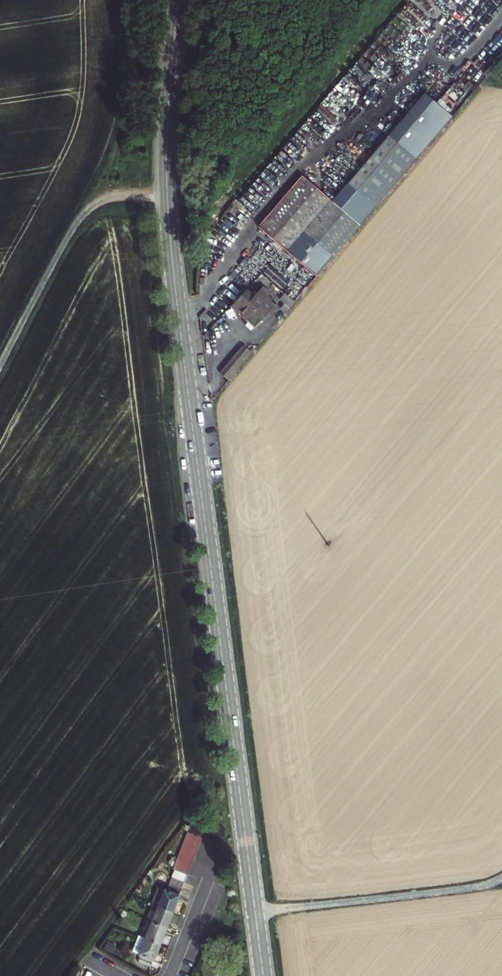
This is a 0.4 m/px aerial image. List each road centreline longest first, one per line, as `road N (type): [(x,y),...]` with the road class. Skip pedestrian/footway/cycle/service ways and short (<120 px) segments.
road 1 (tertiary): [(263,975),(172,258),(167,119),(178,0)]
road 2 (track): [(167,193),(98,201),(74,220),(0,361)]
road 3 (track): [(255,912),(494,885),(501,875)]
road 4 (residential): [(170,975),(217,853)]

